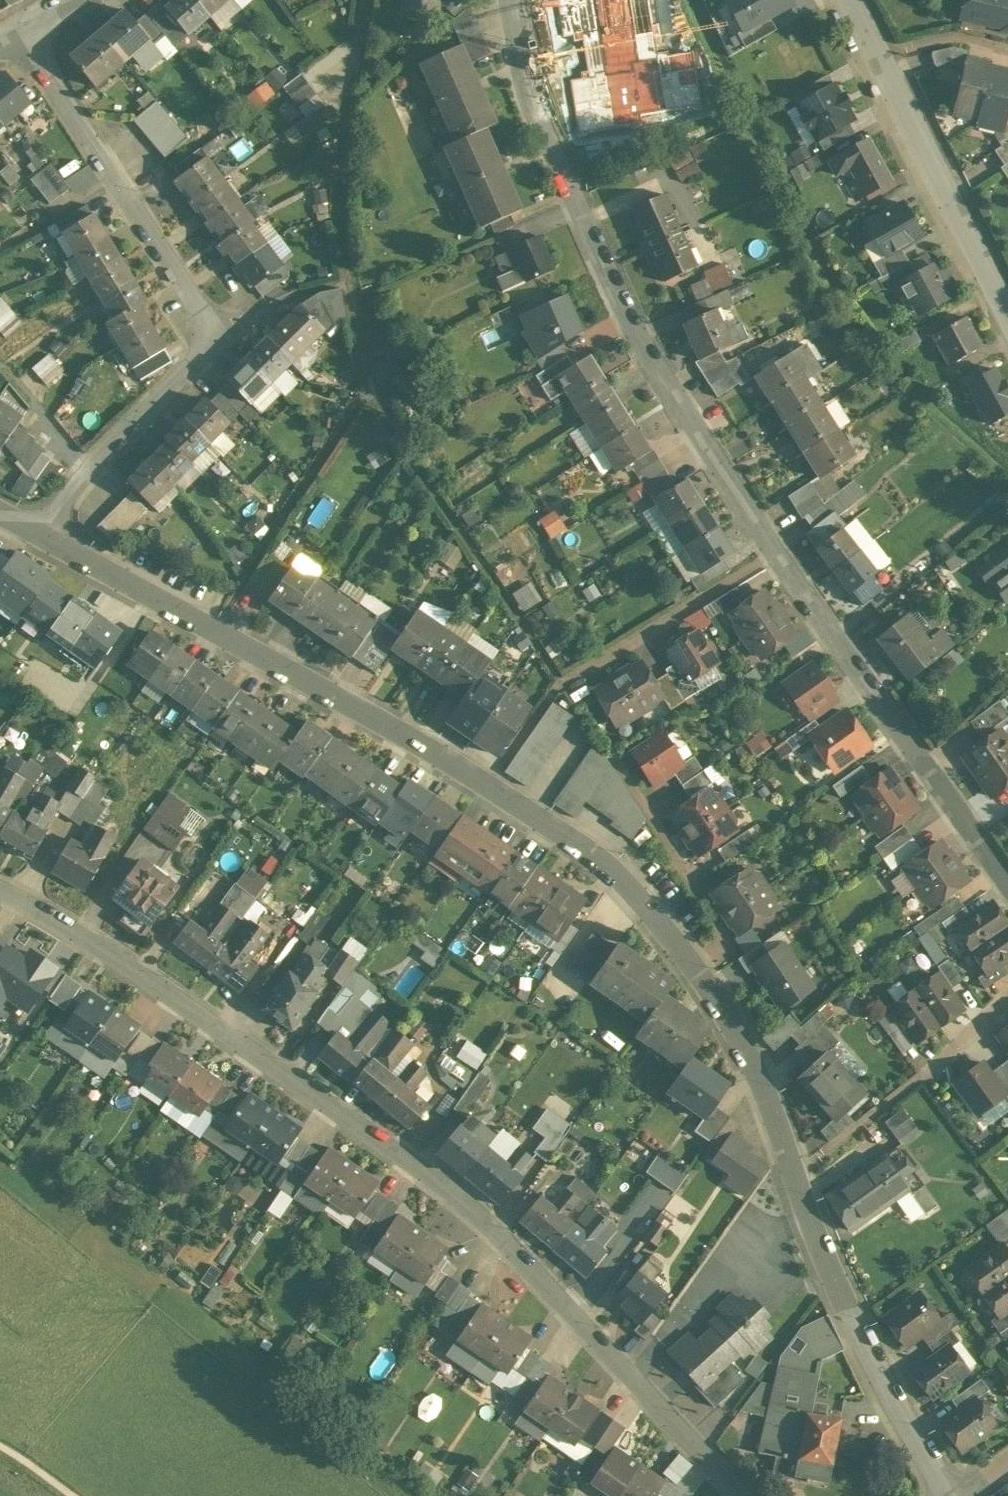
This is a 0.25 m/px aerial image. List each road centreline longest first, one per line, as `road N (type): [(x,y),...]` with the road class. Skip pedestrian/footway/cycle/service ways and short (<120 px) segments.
road 1 (residential): [(948,1495),(846,1305),(728,1014),(649,909),(602,866),(429,749),(41,530)]
road 2 (residential): [(1007,882),(773,555),(630,309),(535,105),(512,0)]
road 3 (residential): [(0,888),(102,943),(374,1130),(492,1232),(738,1495)]
road 4 (residential): [(41,530),(208,355),(212,335),(22,29)]
road 5 (residential): [(1007,310),(852,0)]

